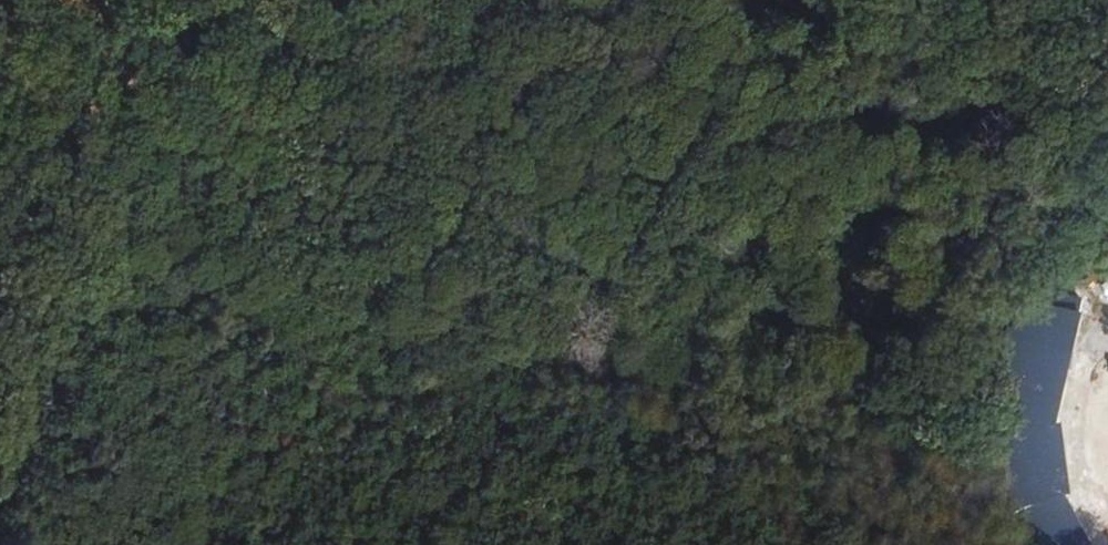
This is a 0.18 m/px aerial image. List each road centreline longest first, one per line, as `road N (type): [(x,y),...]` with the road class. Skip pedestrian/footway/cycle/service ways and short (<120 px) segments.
road 1 (track): [(0,379),(165,111),(273,0)]

